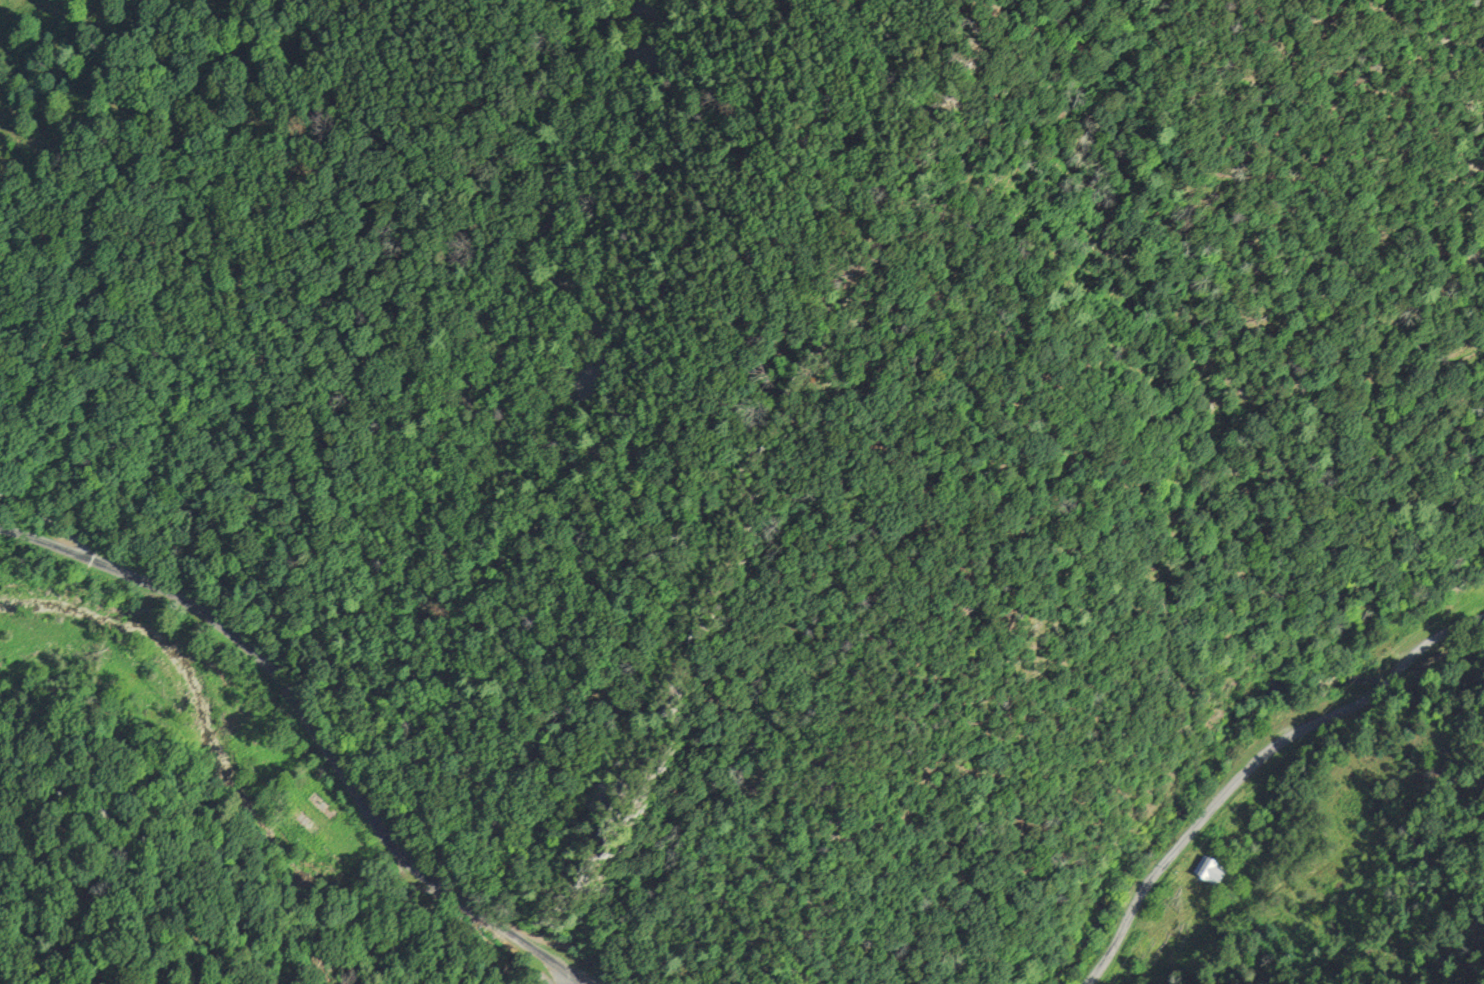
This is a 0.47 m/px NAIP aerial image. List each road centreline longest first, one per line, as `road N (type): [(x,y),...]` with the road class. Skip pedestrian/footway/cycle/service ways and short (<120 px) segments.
road 1 (tertiary): [(582,983),(431,888),(232,637),(86,555)]
road 2 (residential): [(1082,983),(1166,858),(1272,745),(1387,680),(1420,643),(1483,618)]

